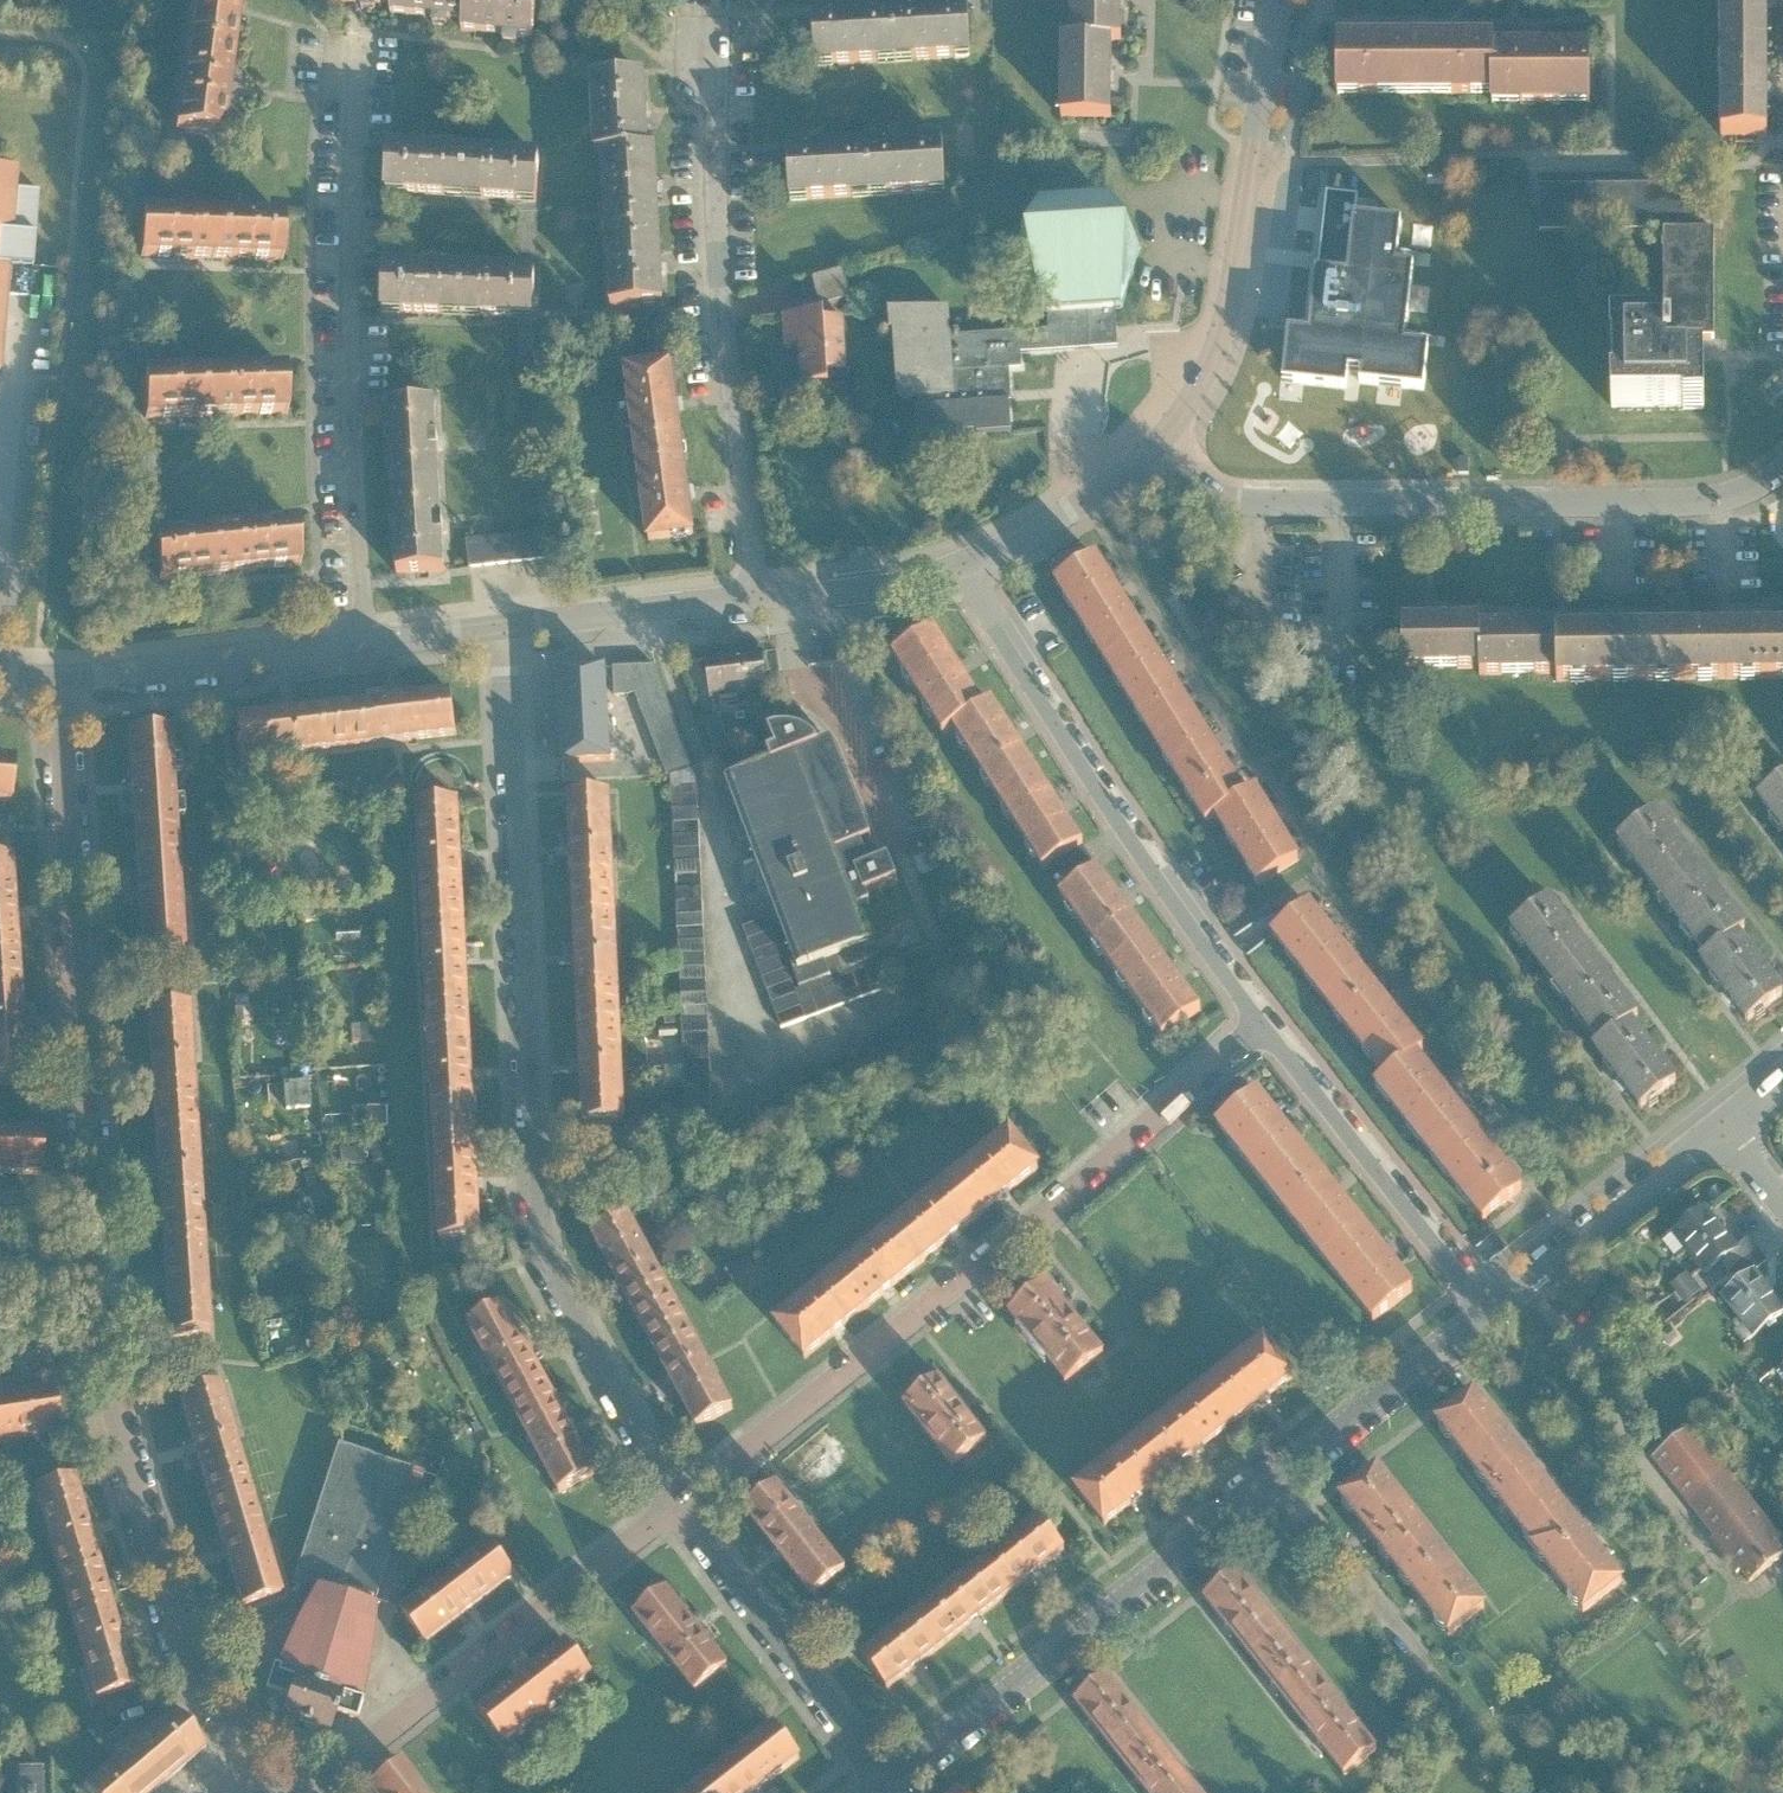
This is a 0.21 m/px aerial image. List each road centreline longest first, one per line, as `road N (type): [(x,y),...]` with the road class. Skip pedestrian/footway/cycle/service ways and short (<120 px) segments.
road 1 (residential): [(502,627),(542,1258),(629,1435),(677,1505)]
road 2 (residential): [(884,1786),(1493,1309)]
road 3 (residential): [(1261,1021),(1139,1134),(677,1505)]
road 4 (residential): [(1147,441),(1208,490),(1274,505),(1677,505),(1736,495),(1782,469)]
road 5 (residential): [(366,641),(351,416),(361,45)]
road 6 (residential): [(761,600),(720,267),(717,28)]
road 7 (residential): [(1261,1021),(962,564)]
road 8 (residential): [(89,1214),(60,674)]
road 9 (residential): [(677,1505),(303,1792)]
road 10 (residential): [(1147,441),(1193,386),(1234,290),(1284,0)]
road 11 (residential): [(249,1762),(185,1658),(98,1363)]
road 12 (residential): [(1493,1309),(1261,1021)]
road 13 (residential): [(677,1505),(884,1786)]
road 14 (residential): [(60,674),(366,641)]
road 15 (residential): [(1717,1127),(1493,1309)]
road 16 (residential): [(502,627),(761,600)]
road 17 (residential): [(962,564),(1070,511),(1147,441)]
road 18 (residential): [(761,600),(962,564)]
road 19 (residential): [(98,1363),(89,1214)]
road 20 (residential): [(366,641),(502,627)]

